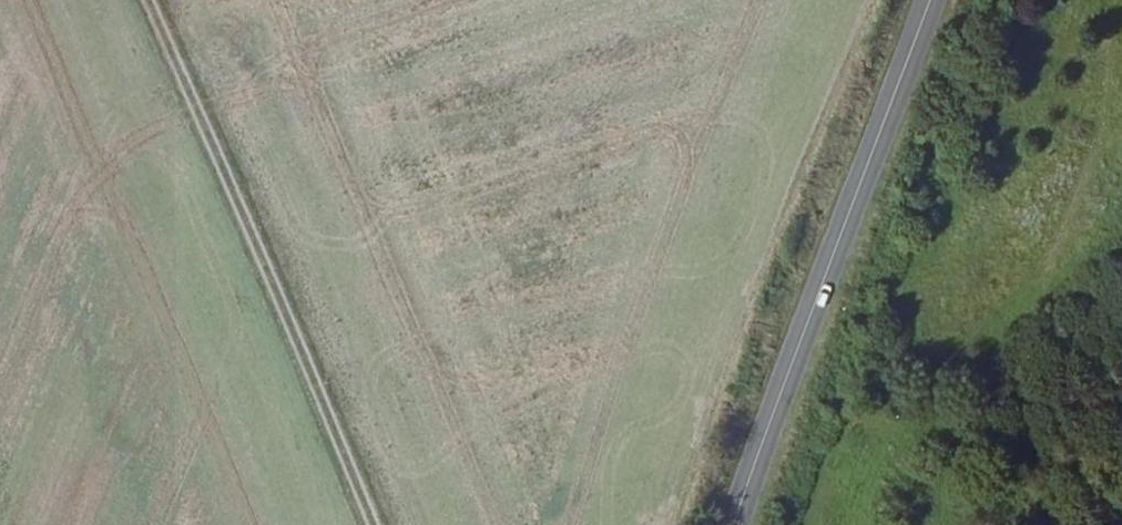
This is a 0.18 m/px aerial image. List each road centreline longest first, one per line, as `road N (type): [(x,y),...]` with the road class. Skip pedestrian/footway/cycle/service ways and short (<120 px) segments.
road 1 (track): [(146,0),(362,524)]
road 2 (secondary): [(737,524),(928,0)]

